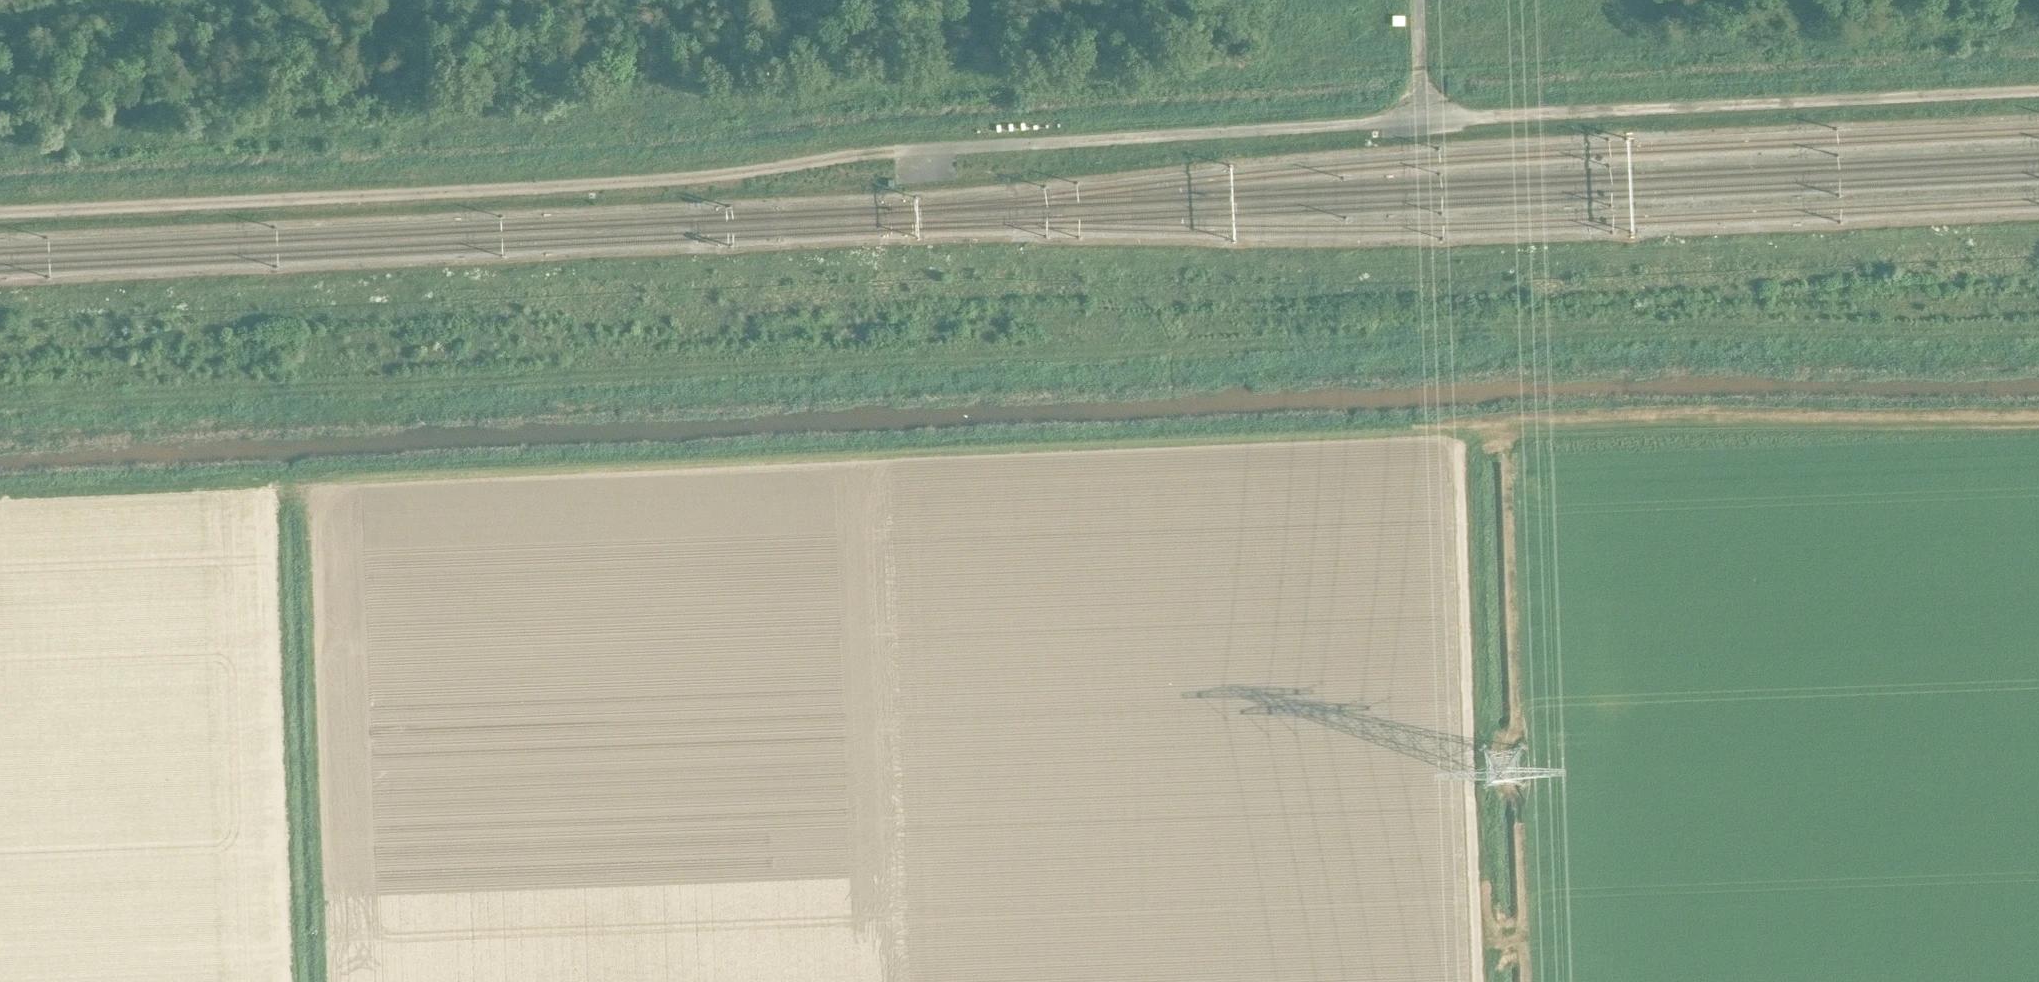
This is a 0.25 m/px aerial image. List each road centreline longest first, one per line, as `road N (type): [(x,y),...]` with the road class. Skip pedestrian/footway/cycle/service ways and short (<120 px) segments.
road 1 (track): [(891,157),(659,184),(0,217)]
road 2 (track): [(1496,120),(2038,95)]

